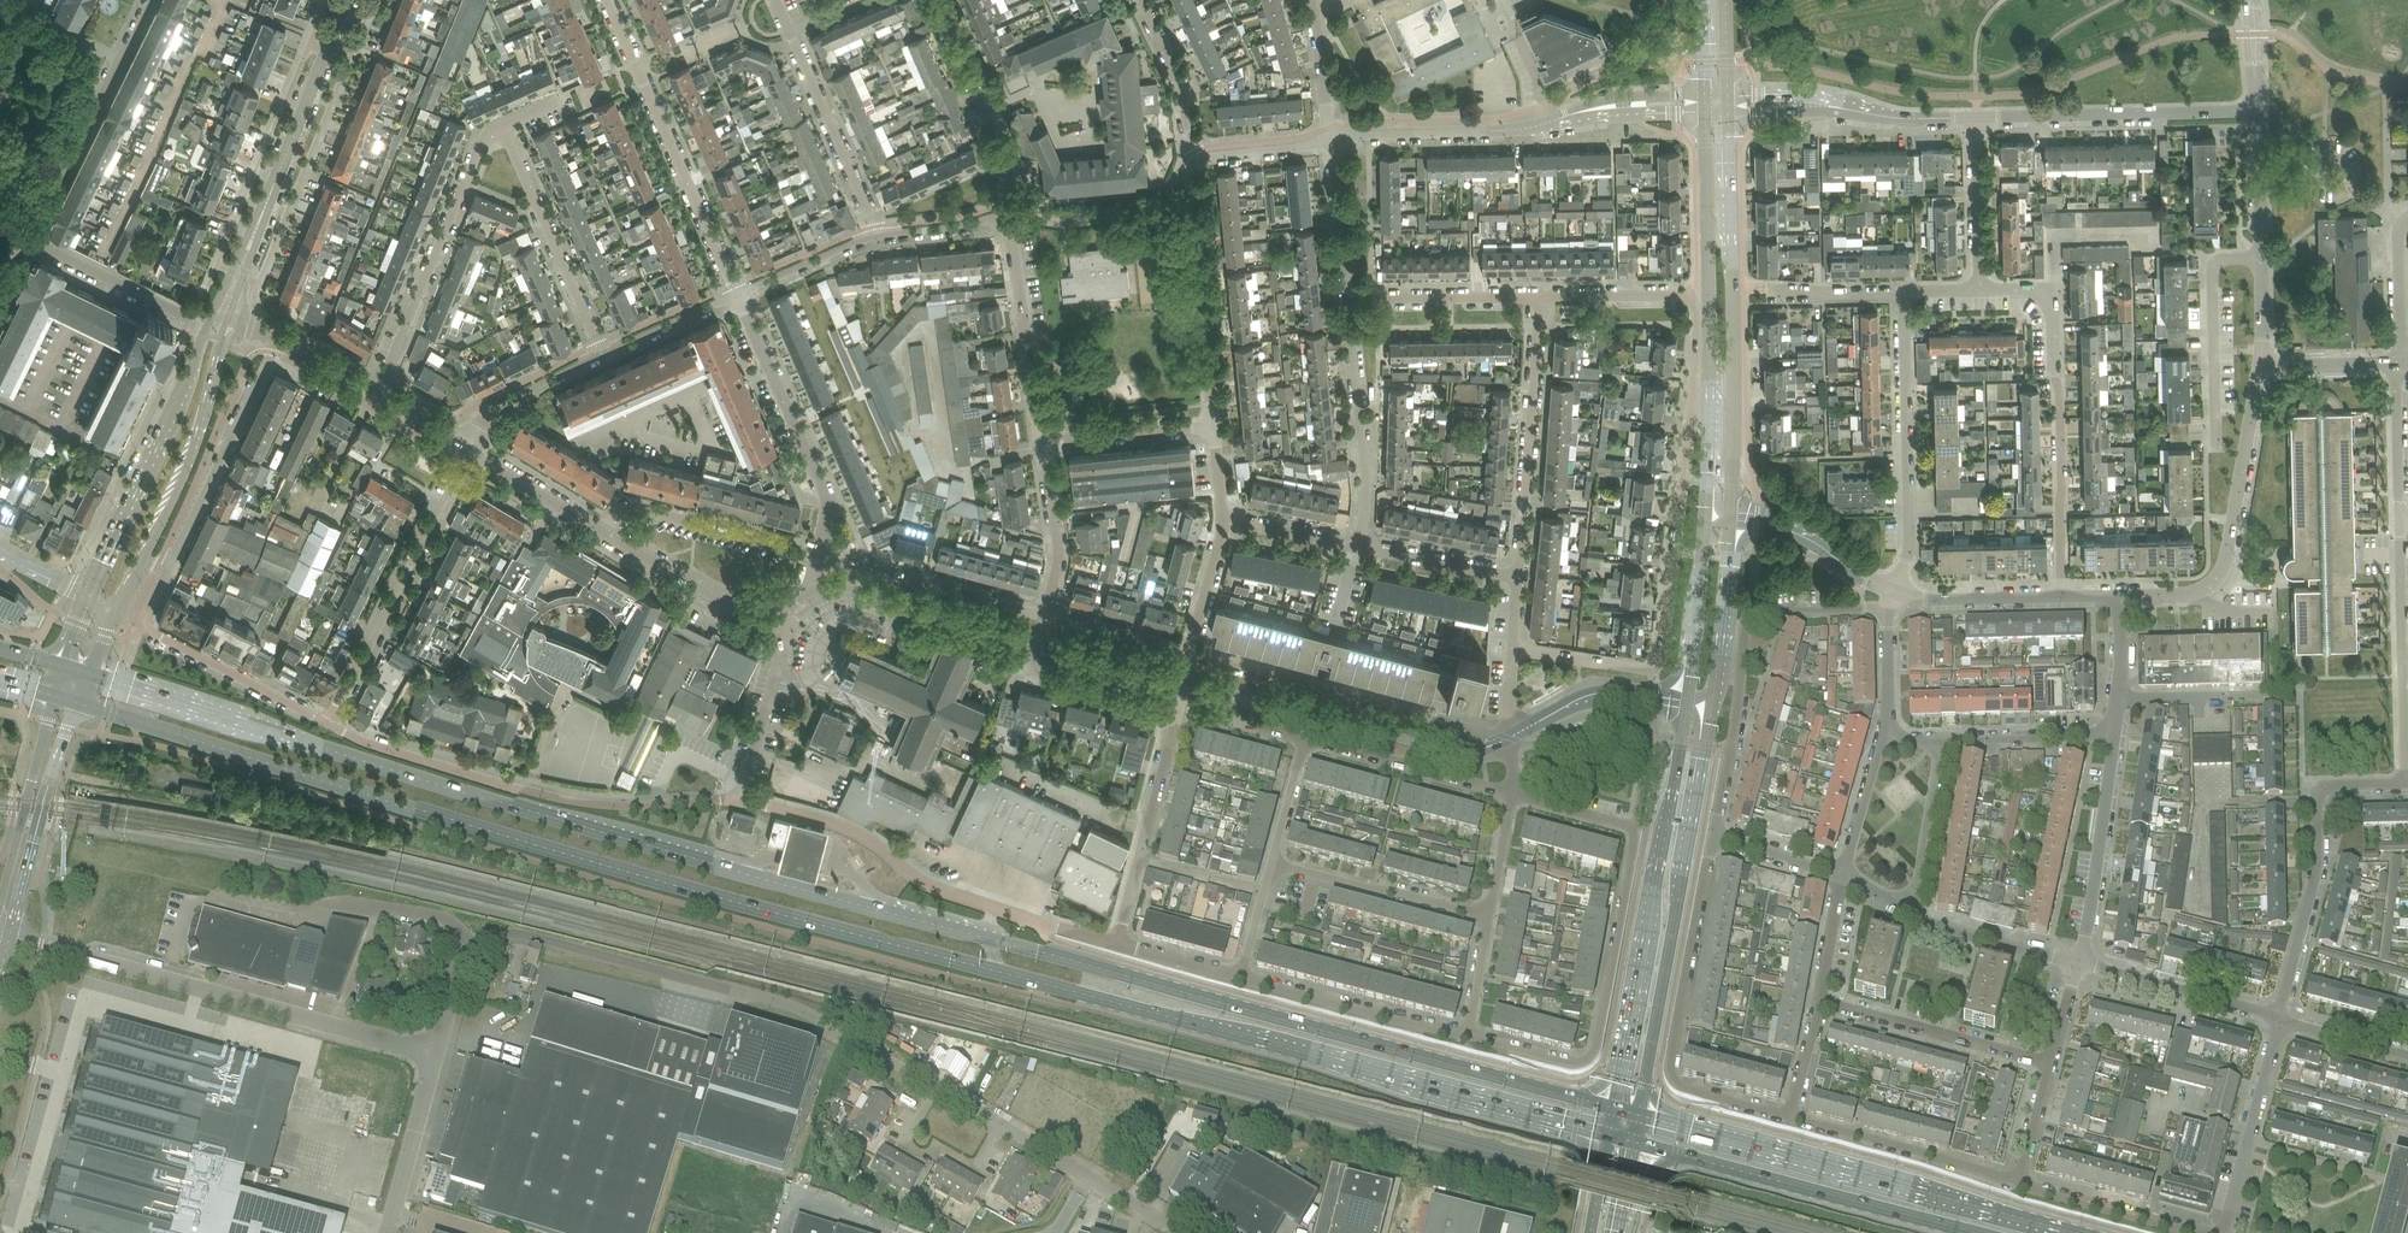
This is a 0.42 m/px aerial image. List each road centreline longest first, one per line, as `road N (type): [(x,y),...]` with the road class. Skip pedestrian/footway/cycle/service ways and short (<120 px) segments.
road 1 (primary): [(77,703),(610,868),(1609,1137)]
road 2 (primary): [(1614,1109),(638,844),(88,676)]
road 3 (residential): [(1512,794),(1624,826),(1633,839),(1592,1055),(1583,1062),(1117,944)]
road 4 (residential): [(1541,297),(1694,294),(1695,355),(1661,660),(1643,671),(1513,648)]
road 5 (unclassified): [(935,1089),(784,1004),(519,935),(468,944),(436,1056)]
road 6 (primary): [(2076,1232),(1637,1116)]
road 7 (unclassified): [(436,1056),(0,936)]
road 8 (residential): [(741,800),(580,803),(364,742),(328,723)]
road 9 (secondary): [(1637,1116),(1712,707)]
road 10 (residential): [(1117,944),(940,889),(836,822),(741,800)]
road 11 (secondary): [(1685,710),(1614,1109)]
road 12 (secondary): [(1732,505),(1730,112)]
road 13 (secondary): [(1707,112),(1709,502)]
road 14 (residential): [(1790,1117),(1685,1091),(1673,1075),(1714,836)]
road 15 (primary): [(1672,1154),(1985,1232)]
road 16 (residential): [(2278,1020),(2316,871),(2319,790),(2406,784)]
road 17 (residential): [(737,294),(608,0)]
road 18 (residential): [(2121,596),(2194,592),(2214,579),(2229,552),(2261,363)]
road 19 (residential): [(328,723),(471,445)]
road 20 (residential): [(2062,597),(2053,315),(2045,295)]
road 21 (residential): [(1893,591),(1910,547),(1904,291)]
road 22 (residential): [(1454,752),(1452,726),(1190,656)]
road 23 (residential): [(377,390),(482,143),(501,127)]
road 24 (tertiary): [(205,332),(87,594)]
road 25 (residential): [(1976,117),(2259,110)]
road 26 (residential): [(328,723),(148,628),(146,616),(175,557)]
road 27 (residential): [(1518,577),(1541,297)]
road 28 (residential): [(819,556),(822,483),(737,294)]
road 29 (residential): [(1184,681),(1454,752)]
road 30 (residential): [(32,244),(149,0)]
road 31 (residential): [(1213,425),(1192,208),(1199,159)]
road 32 (tertiary): [(140,564),(192,456),(230,318)]
road 33 (residential): [(603,353),(501,127)]
road 34 (residential): [(1362,547),(1365,464),(1349,300)]
road 35 (residential): [(1117,944),(1179,706)]
road 36 (residential): [(2050,1064),(1816,1002)]
road 37 (residential): [(175,557),(280,339)]
road 38 (tertiary): [(258,224),(348,0)]
road 39 (residential): [(2019,1183),(1790,1117)]
road 40 (residential): [(1003,221),(1008,167),(933,0)]
road 41 (residential): [(1046,617),(819,556)]
road 42 (residential): [(1714,836),(1750,606)]
road 43 (residential): [(2077,964),(2113,736)]
road 44 (residential): [(819,556),(635,506),(602,528)]
road 45 (residential): [(2219,446),(2213,272),(2226,258),(2261,258)]
road 46 (residential): [(1042,443),(1003,221)]
road 47 (residential): [(1707,94),(1604,100),(1488,133)]
road 48 (residential): [(822,593),(855,592),(1039,641)]
road 49 (residential): [(2219,1232),(2278,1020)]
road 50 (residential): [(1488,133),(1707,112)]
road 51 (residential): [(1303,739),(1512,794)]
road 52 (unclassified): [(1183,1232),(999,1124)]
road 53 (residential): [(877,237),(794,41)]
road 54 (residential): [(2278,1020),(2077,964)]
road 55 (secondary): [(1712,707),(1732,505)]
road 56 (residential): [(935,1089),(903,1145),(927,1159),(935,1146),(973,1168),(999,1124)]
road 57 (residential): [(780,617),(746,615),(602,528)]
road 58 (tertiary): [(52,695),(10,891)]
road 59 (tertiary): [(10,891),(77,703)]
road 60 (secondary): [(1709,502),(1687,698)]
road 61 (residential): [(2207,1232),(2019,1183)]
road 62 (residential): [(32,244),(205,332)]
road 63 (residential): [(1349,300),(1541,297)]
road 64 (residential): [(741,800),(785,632),(780,617)]
road 65 (residential): [(1910,118),(1811,94),(1729,94)]
road 66 (residential): [(1893,591),(1785,524),(1732,505)]
road 67 (unclassified): [(387,1232),(436,1056)]
road 68 (residential): [(1730,112),(1910,118)]
road 69 (residential): [(1912,915),(1941,738)]
road 70 (residential): [(1046,617),(1059,550),(1042,443)]
road 71 (residential): [(1978,290),(1976,117)]
road 72 (residential): [(2077,964),(1912,915)]
road 73 (residential): [(1941,738),(2113,736)]
road 74 (residential): [(1042,443),(1213,425)]
road 75 (residential): [(2062,597),(1928,599),(1893,591)]
road 76 (residential): [(1179,706),(1044,671),(1039,641)]
road 77 (residential): [(1199,159),(1180,82),(1142,0)]
road 78 (residential): [(471,445),(503,404),(603,353)]
road 79 (residential): [(1349,300),(1331,139)]
road 80 (residential): [(1518,577),(1362,547)]
road 81 (residential): [(1331,139),(1488,133)]
road 82 (residential): [(602,528),(471,445)]
road 83 (residential): [(2400,518),(2398,363)]
road 84 (residential): [(737,294),(877,237)]
road 85 (residential): [(1039,641),(1184,681)]
road 86 (residential): [(1190,656),(1046,617)]
road 87 (residential): [(2261,258),(2259,110)]
road 88 (residential): [(603,353),(737,294)]
road 89 (residential): [(2402,664),(2400,518)]
road 90 (residential): [(1841,877),(1880,738)]
road 91 (residential): [(1362,547),(1223,521)]
road 92 (residential): [(2398,363),(2401,222)]
road 93 (residential): [(1331,139),(1310,0)]
road 94 (residential): [(2113,736),(2121,596)]
road 95 (residential): [(1190,656),(1223,521)]
road 96 (residential): [(1766,291),(1904,291)]
road 97 (residential): [(2261,363),(2398,363)]
road 98 (residential): [(1885,608),(1750,606)]
road 99 (residential): [(2407,1057),(2278,1020)]
road 100 (residential): [(1199,159),(1331,139)]
road 101 (residential): [(1841,877),(1714,836)]
road 102 (residential): [(1880,738),(1885,608)]
road 103 (residential): [(1303,739),(1179,706)]
road 104 (residential): [(1816,1002),(1841,877)]
road 105 (residential): [(877,237),(1003,221)]
road 106 (residential): [(2019,1183),(2050,1064)]

